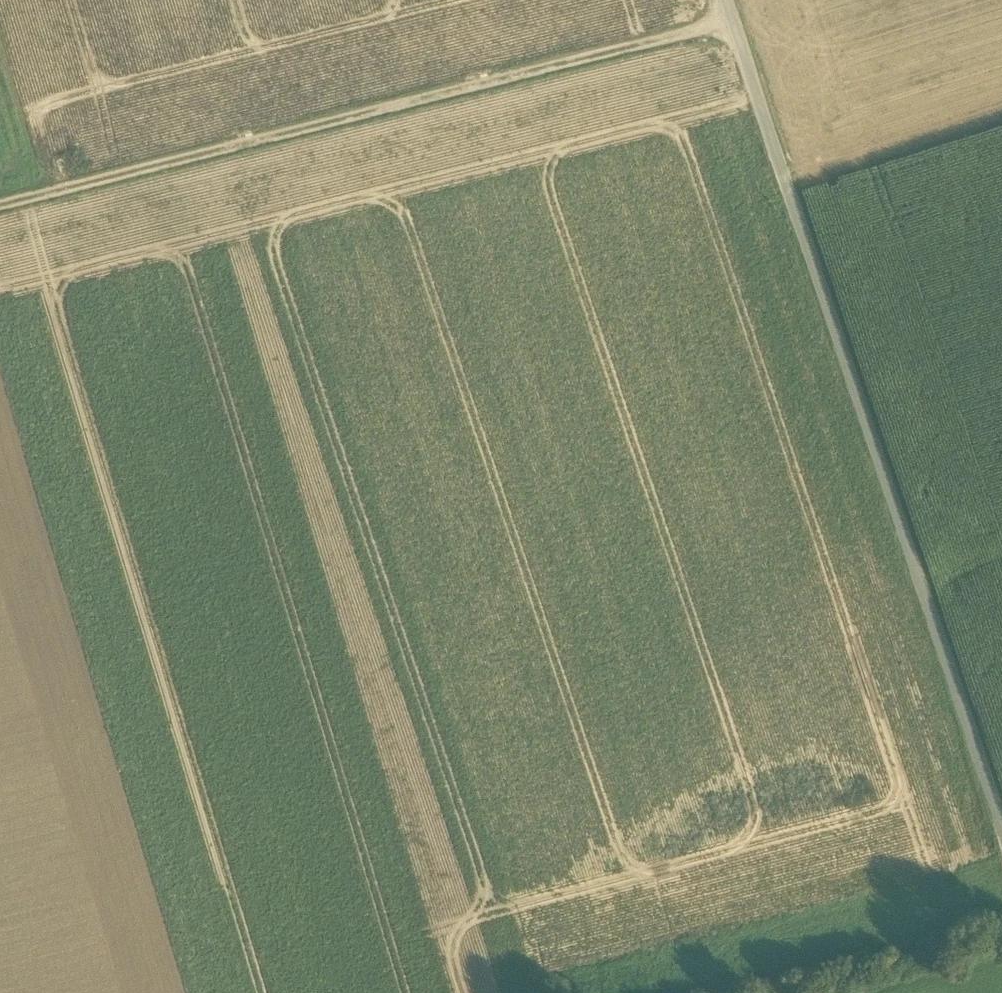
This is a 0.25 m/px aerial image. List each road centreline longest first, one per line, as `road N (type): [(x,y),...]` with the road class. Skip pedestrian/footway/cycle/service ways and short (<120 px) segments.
road 1 (unclassified): [(1001,819),(726,0)]
road 2 (track): [(733,21),(0,208)]

